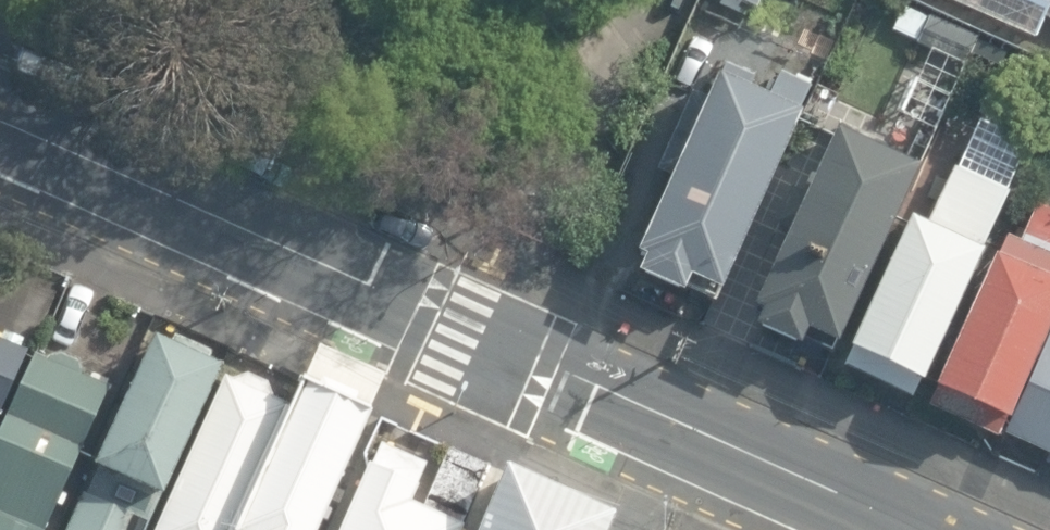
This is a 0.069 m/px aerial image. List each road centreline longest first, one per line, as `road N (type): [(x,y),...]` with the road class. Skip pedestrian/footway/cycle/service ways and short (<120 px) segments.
road 1 (secondary): [(680,425),(0,118)]
road 2 (secondary): [(913,529),(680,425)]

